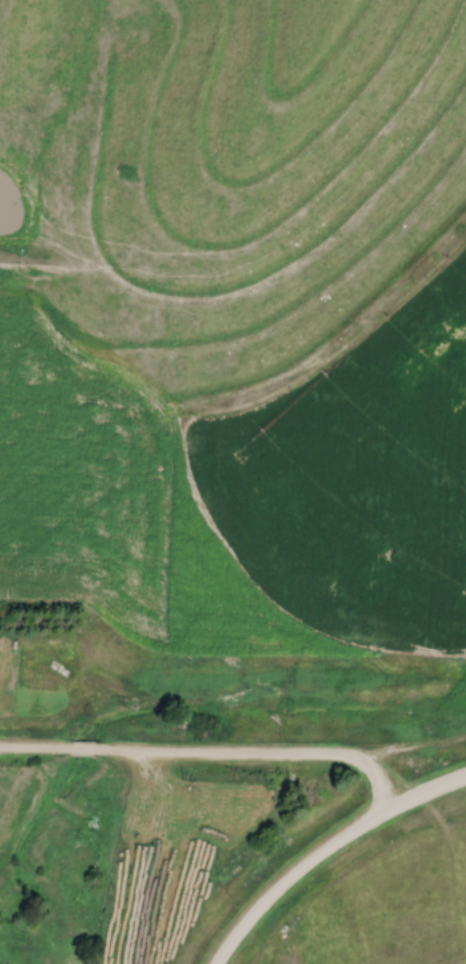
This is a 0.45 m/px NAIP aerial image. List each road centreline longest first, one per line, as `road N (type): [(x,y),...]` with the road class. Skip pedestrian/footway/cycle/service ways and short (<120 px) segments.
road 1 (residential): [(401,800),(359,753),(0,745)]
road 2 (tertiary): [(465,771),(319,849),(246,919),(213,963)]

